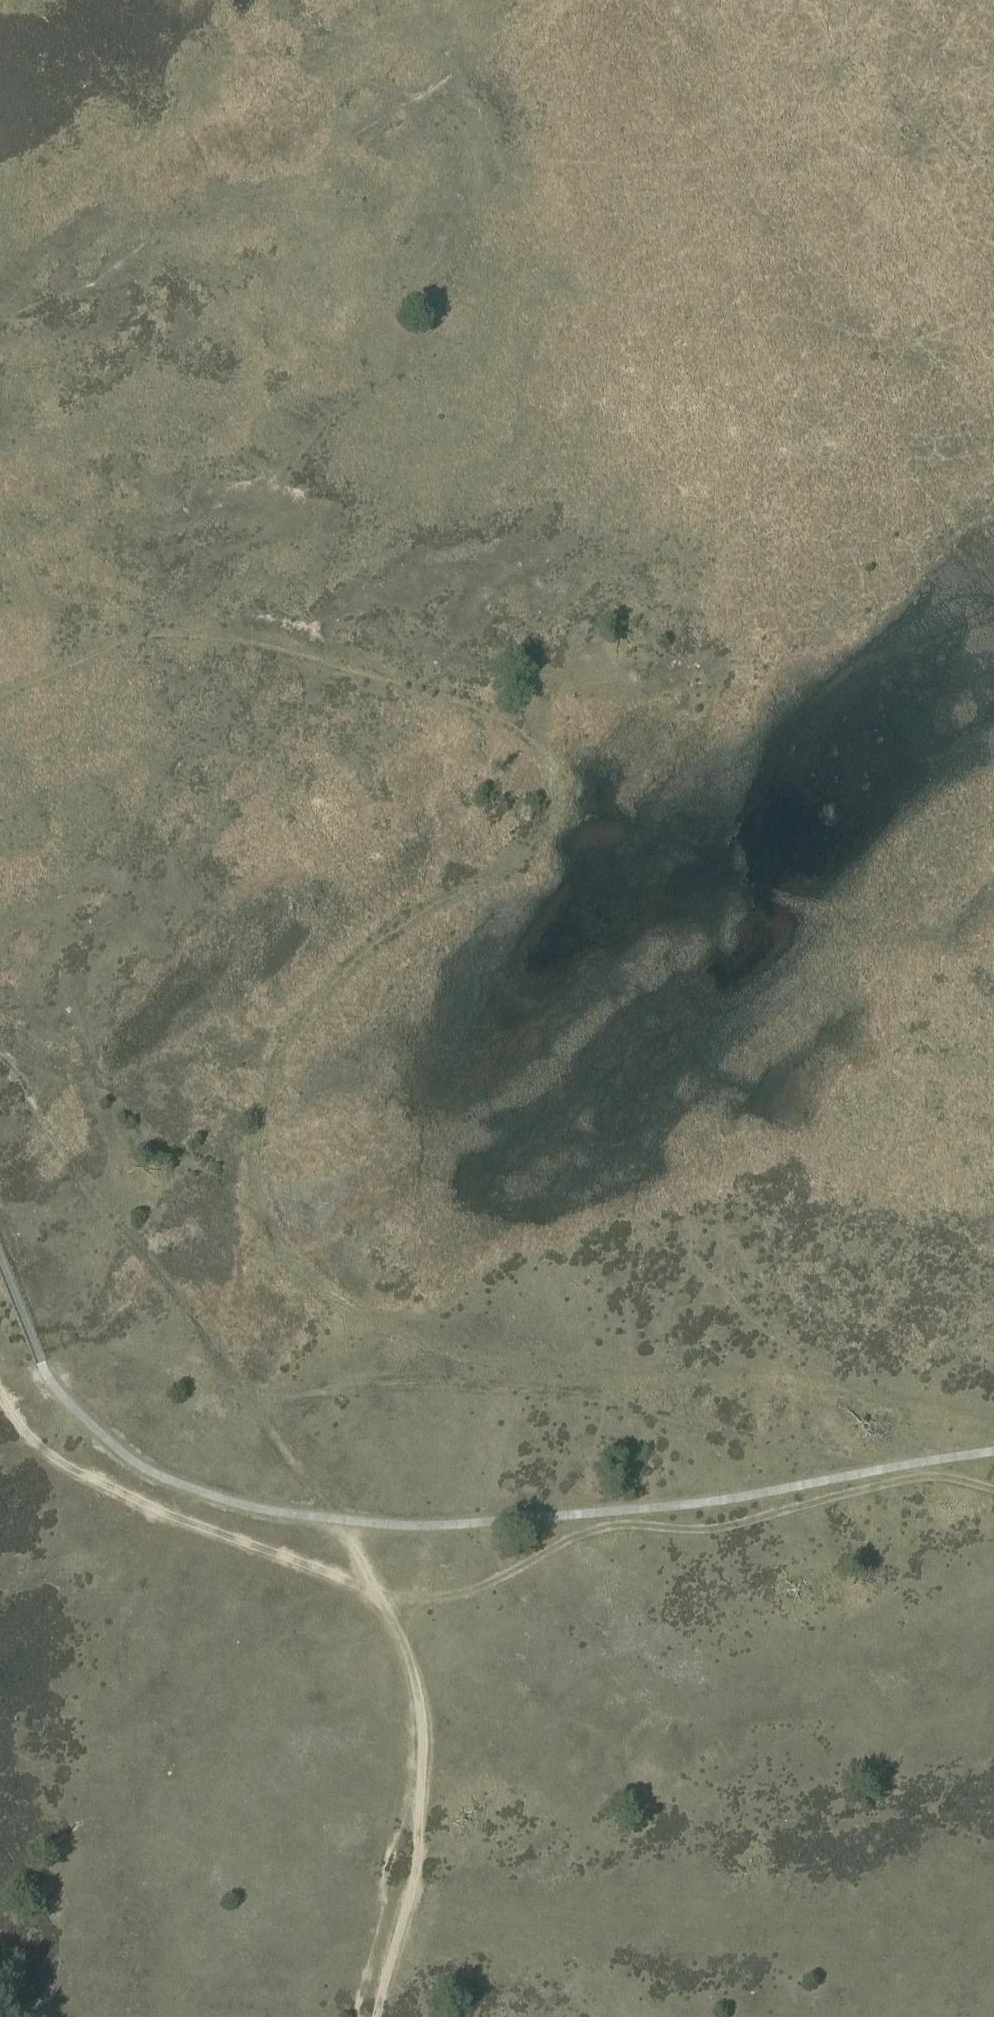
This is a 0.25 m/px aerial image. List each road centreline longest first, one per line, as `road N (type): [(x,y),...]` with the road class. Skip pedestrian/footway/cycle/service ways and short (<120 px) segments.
road 1 (track): [(0,1056),(16,1067),(66,1163),(314,1487),(374,1606)]

